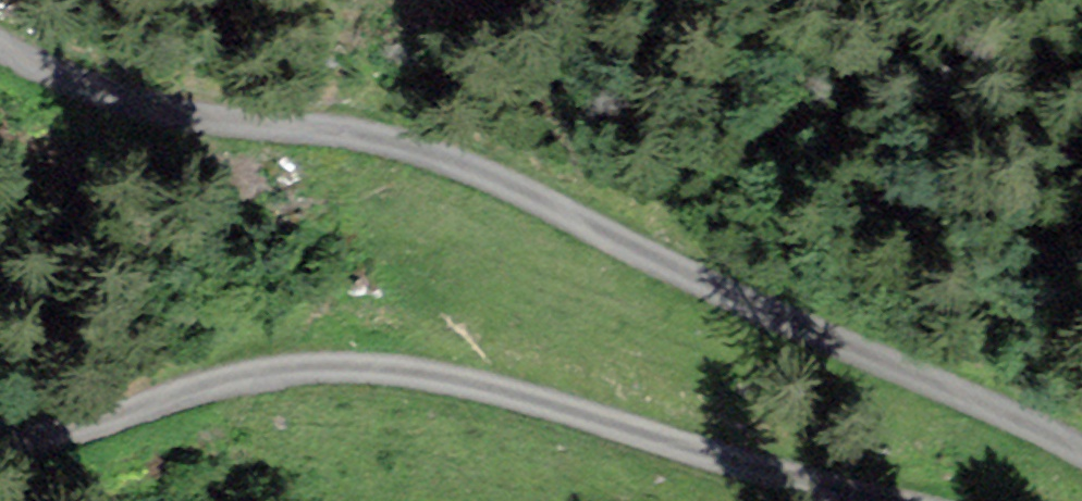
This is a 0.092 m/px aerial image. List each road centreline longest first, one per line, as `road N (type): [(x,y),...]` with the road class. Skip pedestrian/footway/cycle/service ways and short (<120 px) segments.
road 1 (track): [(1081,452),(945,378),(638,250),(464,162),(320,125),(170,108),(0,28)]
road 2 (track): [(0,430),(243,365),(448,370),(839,500)]

